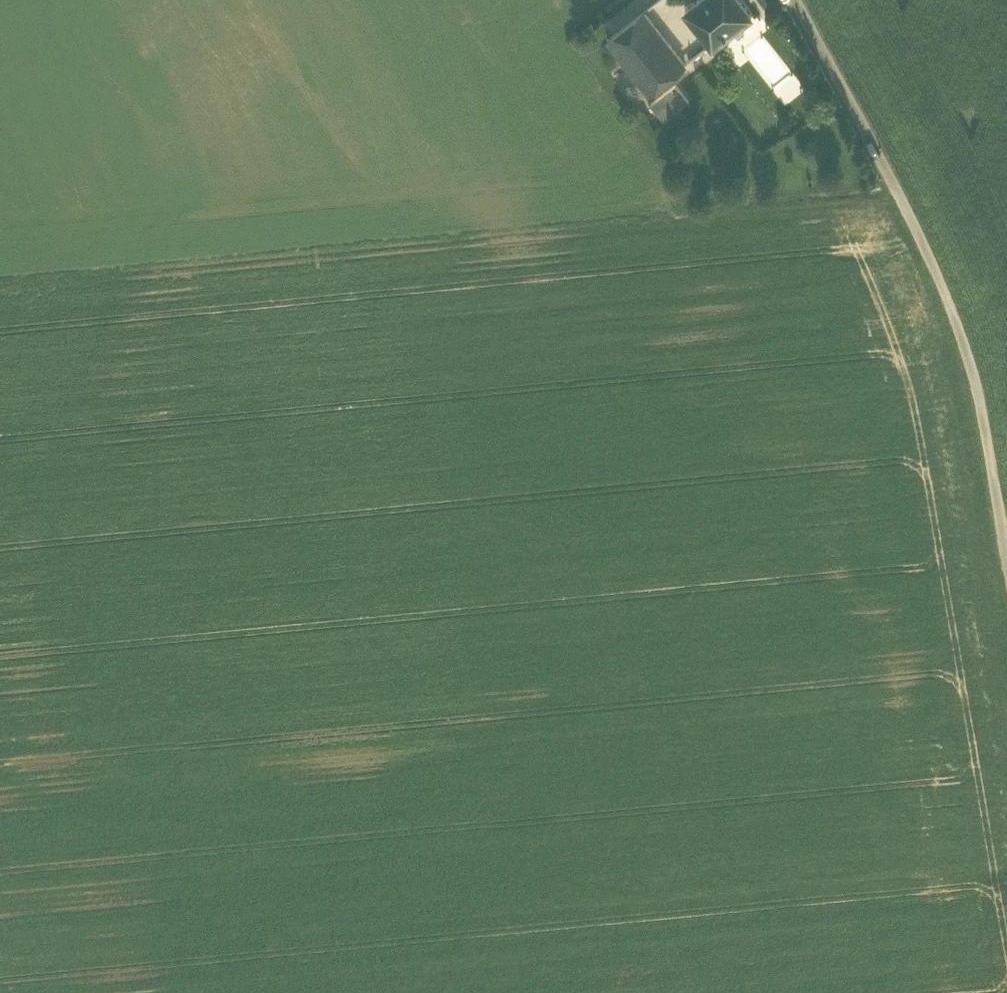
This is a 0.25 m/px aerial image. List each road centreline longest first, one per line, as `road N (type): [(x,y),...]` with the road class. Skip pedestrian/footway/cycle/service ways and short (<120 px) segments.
road 1 (track): [(879,151),(968,342),(1006,564)]
road 2 (unclassified): [(793,0),(879,151)]

